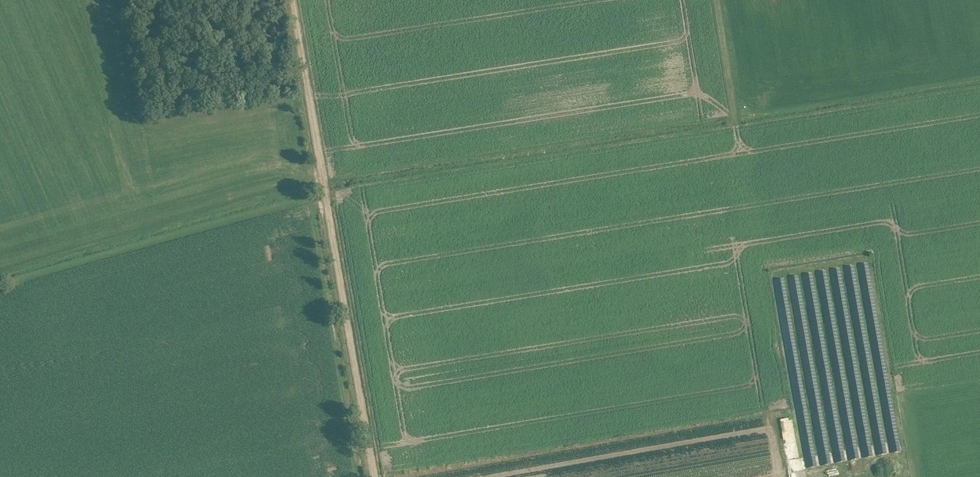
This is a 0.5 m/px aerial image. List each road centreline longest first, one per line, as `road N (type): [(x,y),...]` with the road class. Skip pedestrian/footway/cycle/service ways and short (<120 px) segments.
road 1 (track): [(292,0),(375,476)]

